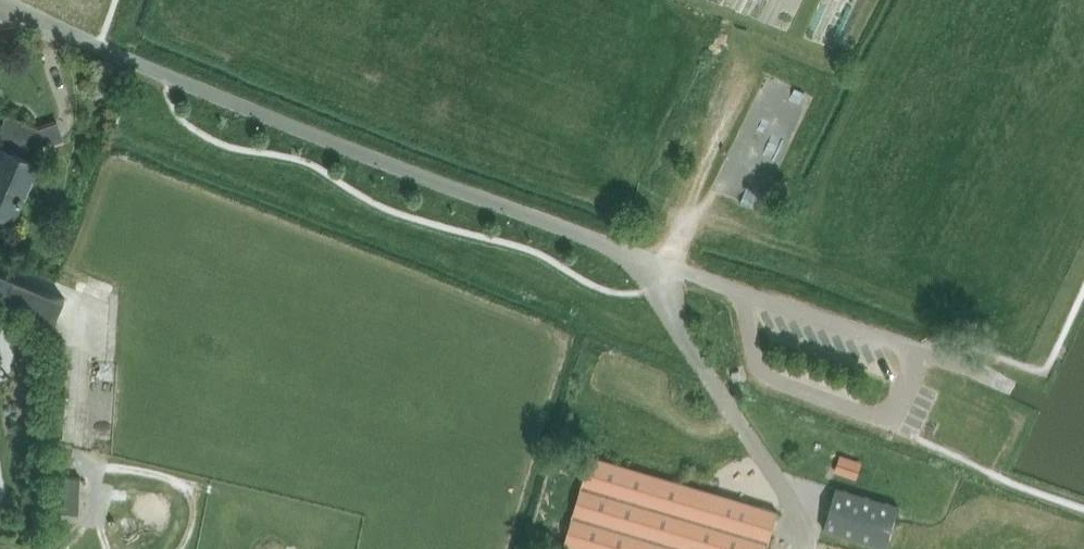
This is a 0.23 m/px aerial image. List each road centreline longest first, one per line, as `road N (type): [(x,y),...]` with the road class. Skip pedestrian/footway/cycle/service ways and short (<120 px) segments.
road 1 (unclassified): [(655,266),(0,7)]
road 2 (track): [(655,266),(671,248),(727,114)]

